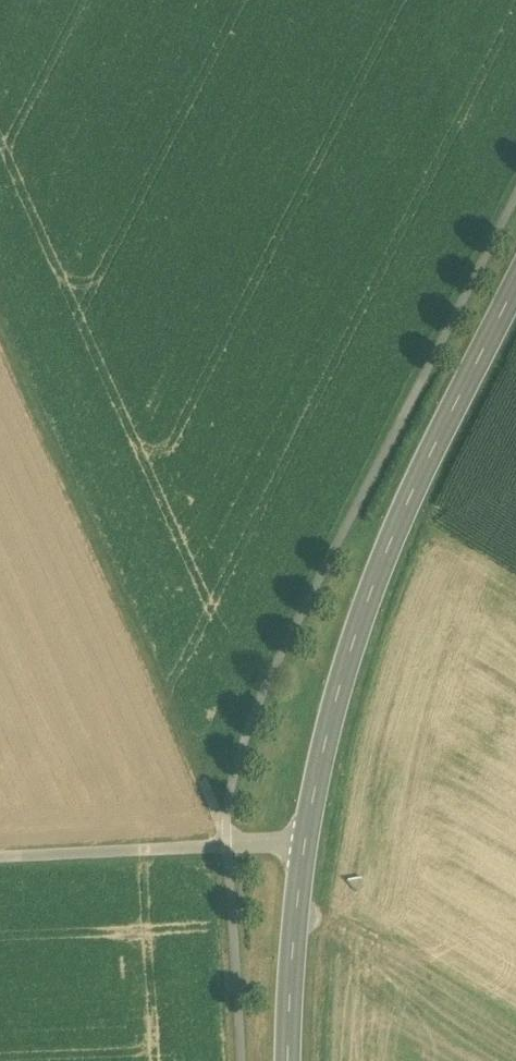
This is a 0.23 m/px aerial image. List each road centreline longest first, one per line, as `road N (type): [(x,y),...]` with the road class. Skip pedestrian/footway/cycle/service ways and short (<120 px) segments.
road 1 (secondary): [(515,288),(403,510),(348,658),(303,845)]
road 2 (track): [(0,298),(227,845)]
road 3 (secondary): [(288,1060),(303,845)]

